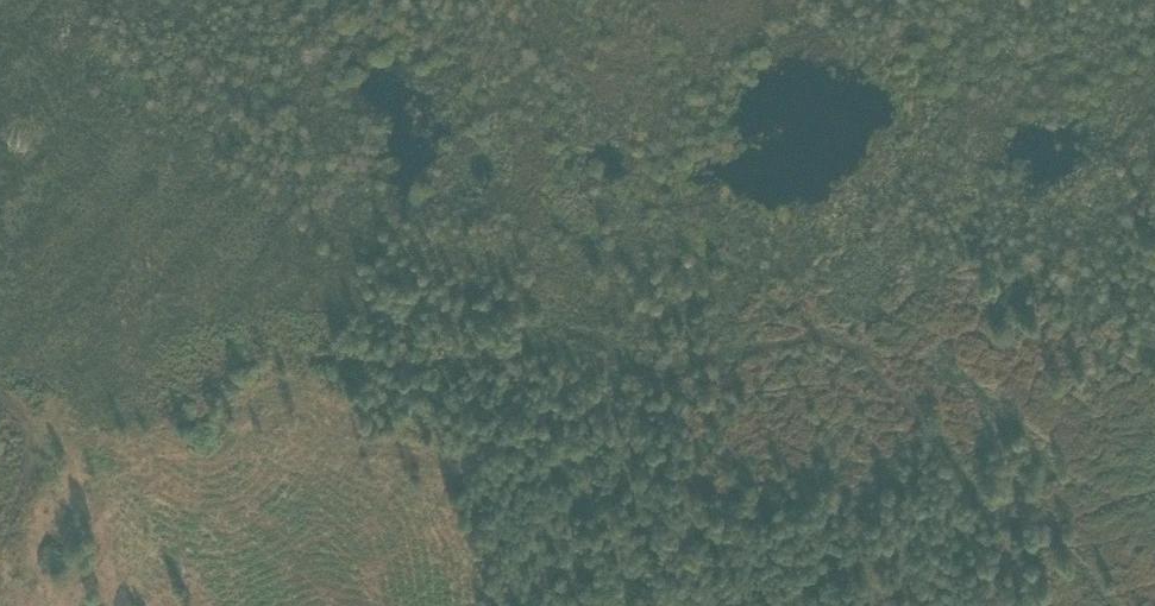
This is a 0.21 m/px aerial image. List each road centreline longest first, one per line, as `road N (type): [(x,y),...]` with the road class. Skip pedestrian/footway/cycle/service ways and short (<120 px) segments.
road 1 (track): [(39,448),(59,432),(104,426),(253,361),(464,363),(576,335),(683,371),(781,347),(838,344),(909,401),(988,504),(1008,517),(1084,510),(1154,490)]
road 2 (track): [(0,393),(33,425),(39,448),(11,522),(20,571),(41,605)]

